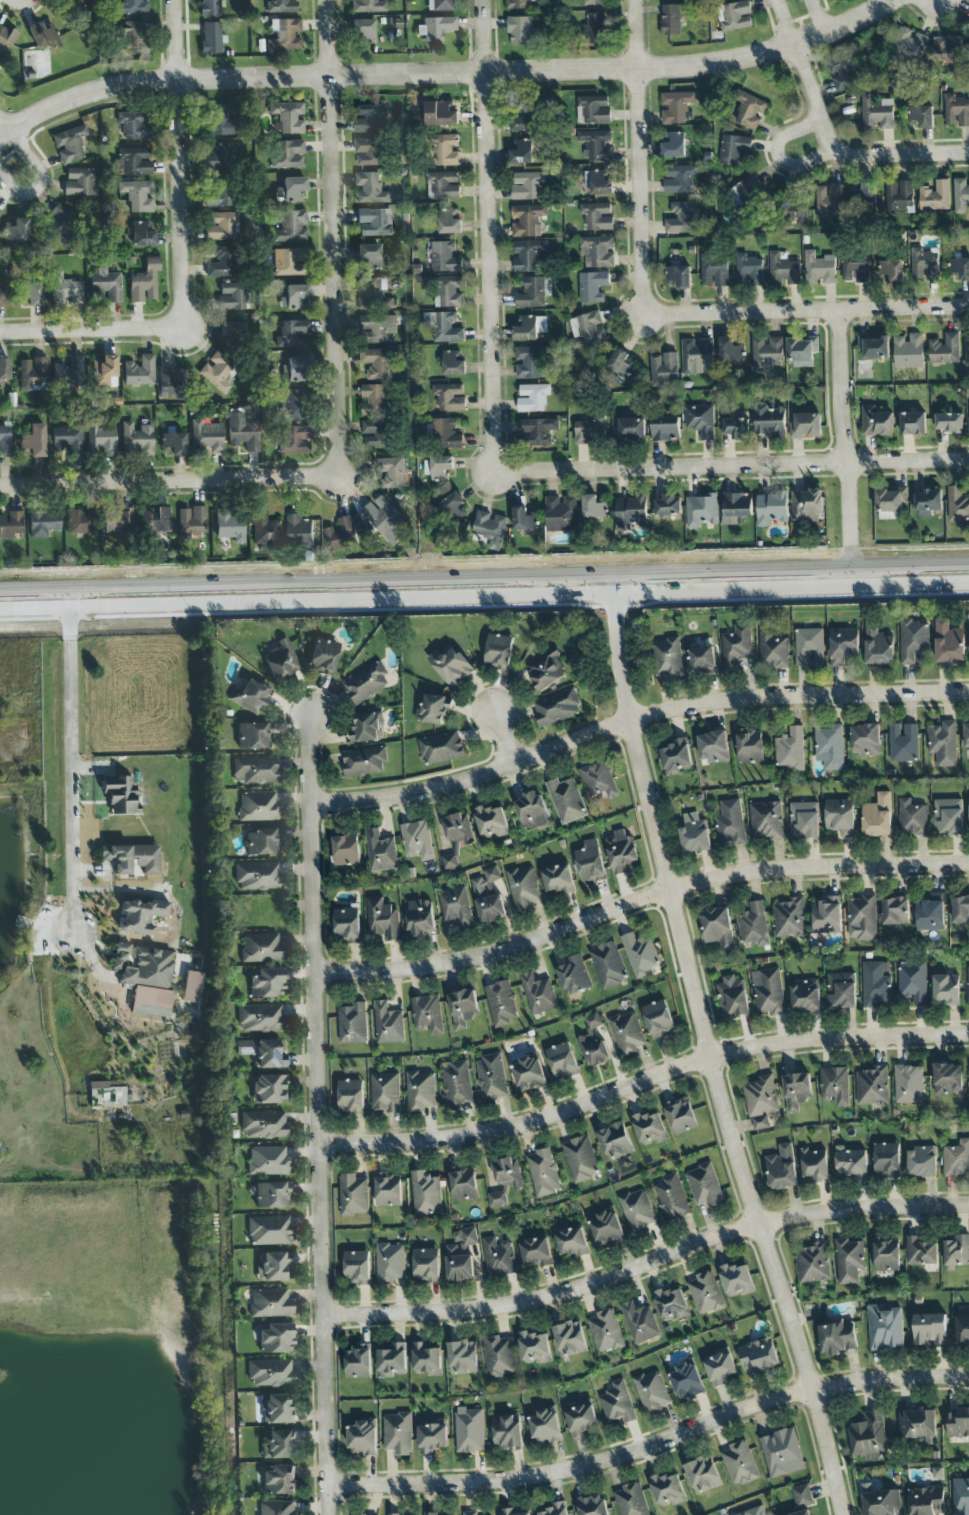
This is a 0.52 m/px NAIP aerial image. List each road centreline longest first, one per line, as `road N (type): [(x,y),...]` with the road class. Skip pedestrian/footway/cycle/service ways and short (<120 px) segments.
road 1 (residential): [(621,569),(632,721),(709,1059),(815,1391),(845,1514)]
road 2 (residential): [(0,141),(73,102),(175,81),(736,63),(900,0)]
road 3 (residential): [(330,1514),(310,714)]
road 4 (tertiary): [(0,611),(728,589)]
road 5 (residential): [(312,801),(435,790),(696,705),(968,690)]
road 6 (residential): [(968,863),(751,872),(651,896),(443,966),(316,974)]
road 7 (residential): [(968,1033),(773,1044),(492,1131),(420,1143),(321,1144)]
road 8 (residential): [(968,1204),(760,1221),(495,1308),(325,1315)]
road 9 (residential): [(968,1378),(876,1379),(815,1391),(532,1477),(329,1488)]
road 10 (tertiary): [(621,569),(0,587)]
road 11 (residential): [(337,479),(327,0)]
road 12 (residential): [(486,0),(498,475)]
road 13 (residential): [(498,475),(968,460)]
road 14 (residential): [(0,490),(337,479)]
road 15 (residential): [(75,944),(68,609)]
road 16 (residential): [(648,317),(968,306)]
road 17 (residential): [(183,318),(173,0)]
road 18 (residential): [(639,0),(648,317)]
road 19 (residential): [(853,586),(842,313)]
road 20 (residential): [(968,155),(858,160),(836,149),(797,46)]
road 21 (tertiary): [(968,559),(734,566)]
road 22 (residential): [(0,335),(149,334),(169,332),(183,318)]
road 23 (residential): [(823,121),(782,137),(779,160),(807,166),(842,152)]
road 24 (tertiary): [(728,589),(853,586)]

